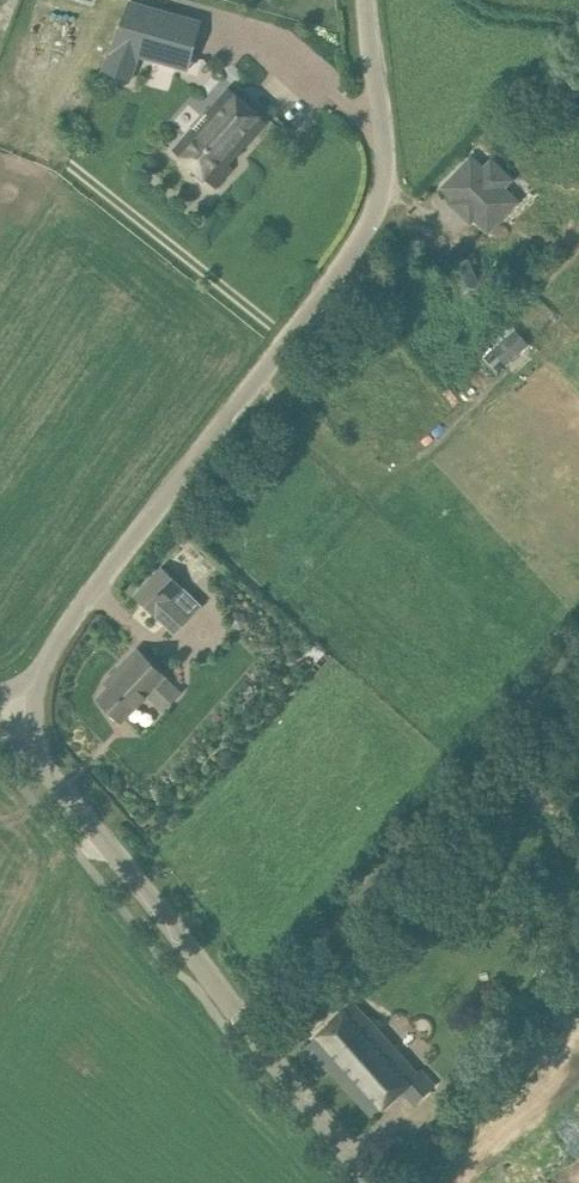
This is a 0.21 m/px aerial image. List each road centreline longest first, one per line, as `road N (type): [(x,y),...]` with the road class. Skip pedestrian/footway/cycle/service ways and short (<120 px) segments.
road 1 (unclassified): [(1,720),(77,607),(346,266),(370,224),(383,174),(383,122),(367,0)]
road 2 (unclassified): [(383,1182),(1,720)]

